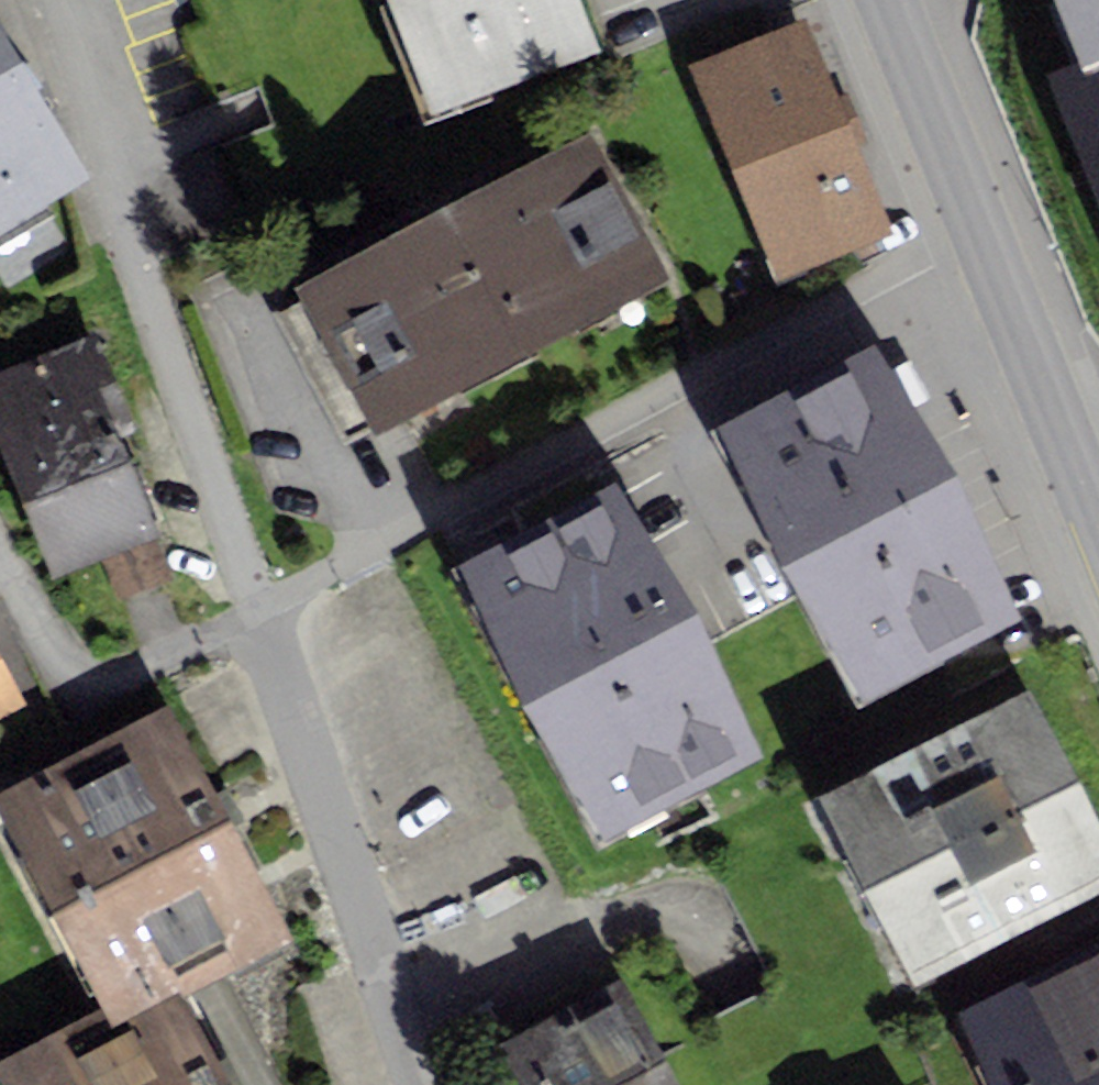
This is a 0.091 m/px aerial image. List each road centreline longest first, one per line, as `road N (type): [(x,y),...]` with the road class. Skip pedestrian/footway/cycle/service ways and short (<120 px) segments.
road 1 (residential): [(976,229),(255,611)]
road 2 (residential): [(255,611),(144,299),(52,0)]
road 3 (residential): [(420,1084),(255,611)]
road 4 (residential): [(255,611),(123,673),(94,675),(66,665),(49,647),(0,559)]
road 5 (tertiary): [(1098,531),(976,229)]
road 6 (tertiary): [(976,229),(886,0)]

